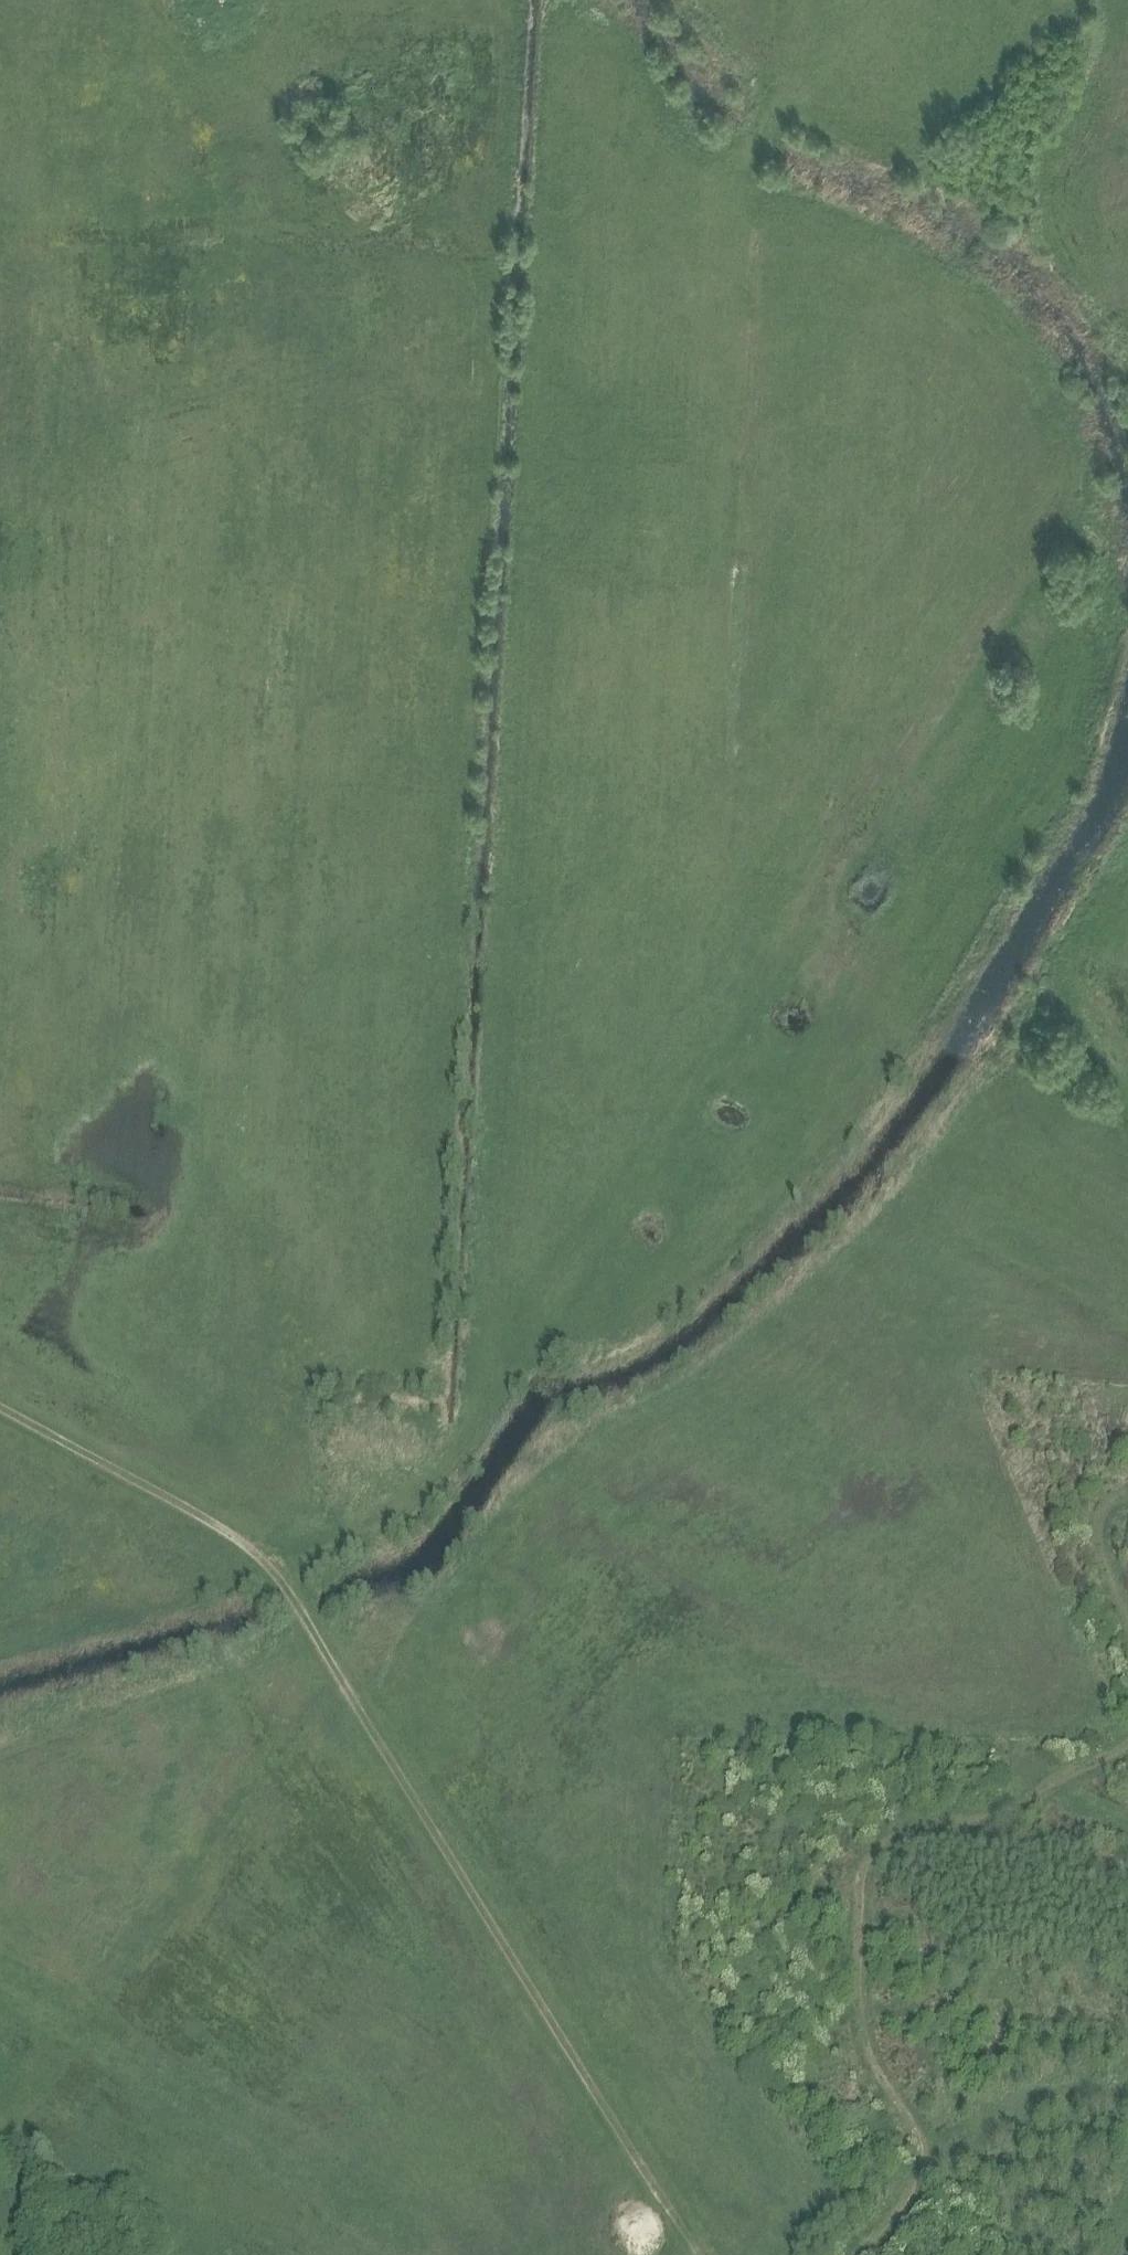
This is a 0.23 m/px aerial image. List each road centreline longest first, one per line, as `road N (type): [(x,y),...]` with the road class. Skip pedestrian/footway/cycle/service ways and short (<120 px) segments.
road 1 (track): [(0,1410),(220,1527),(274,1570),(685,2239)]

